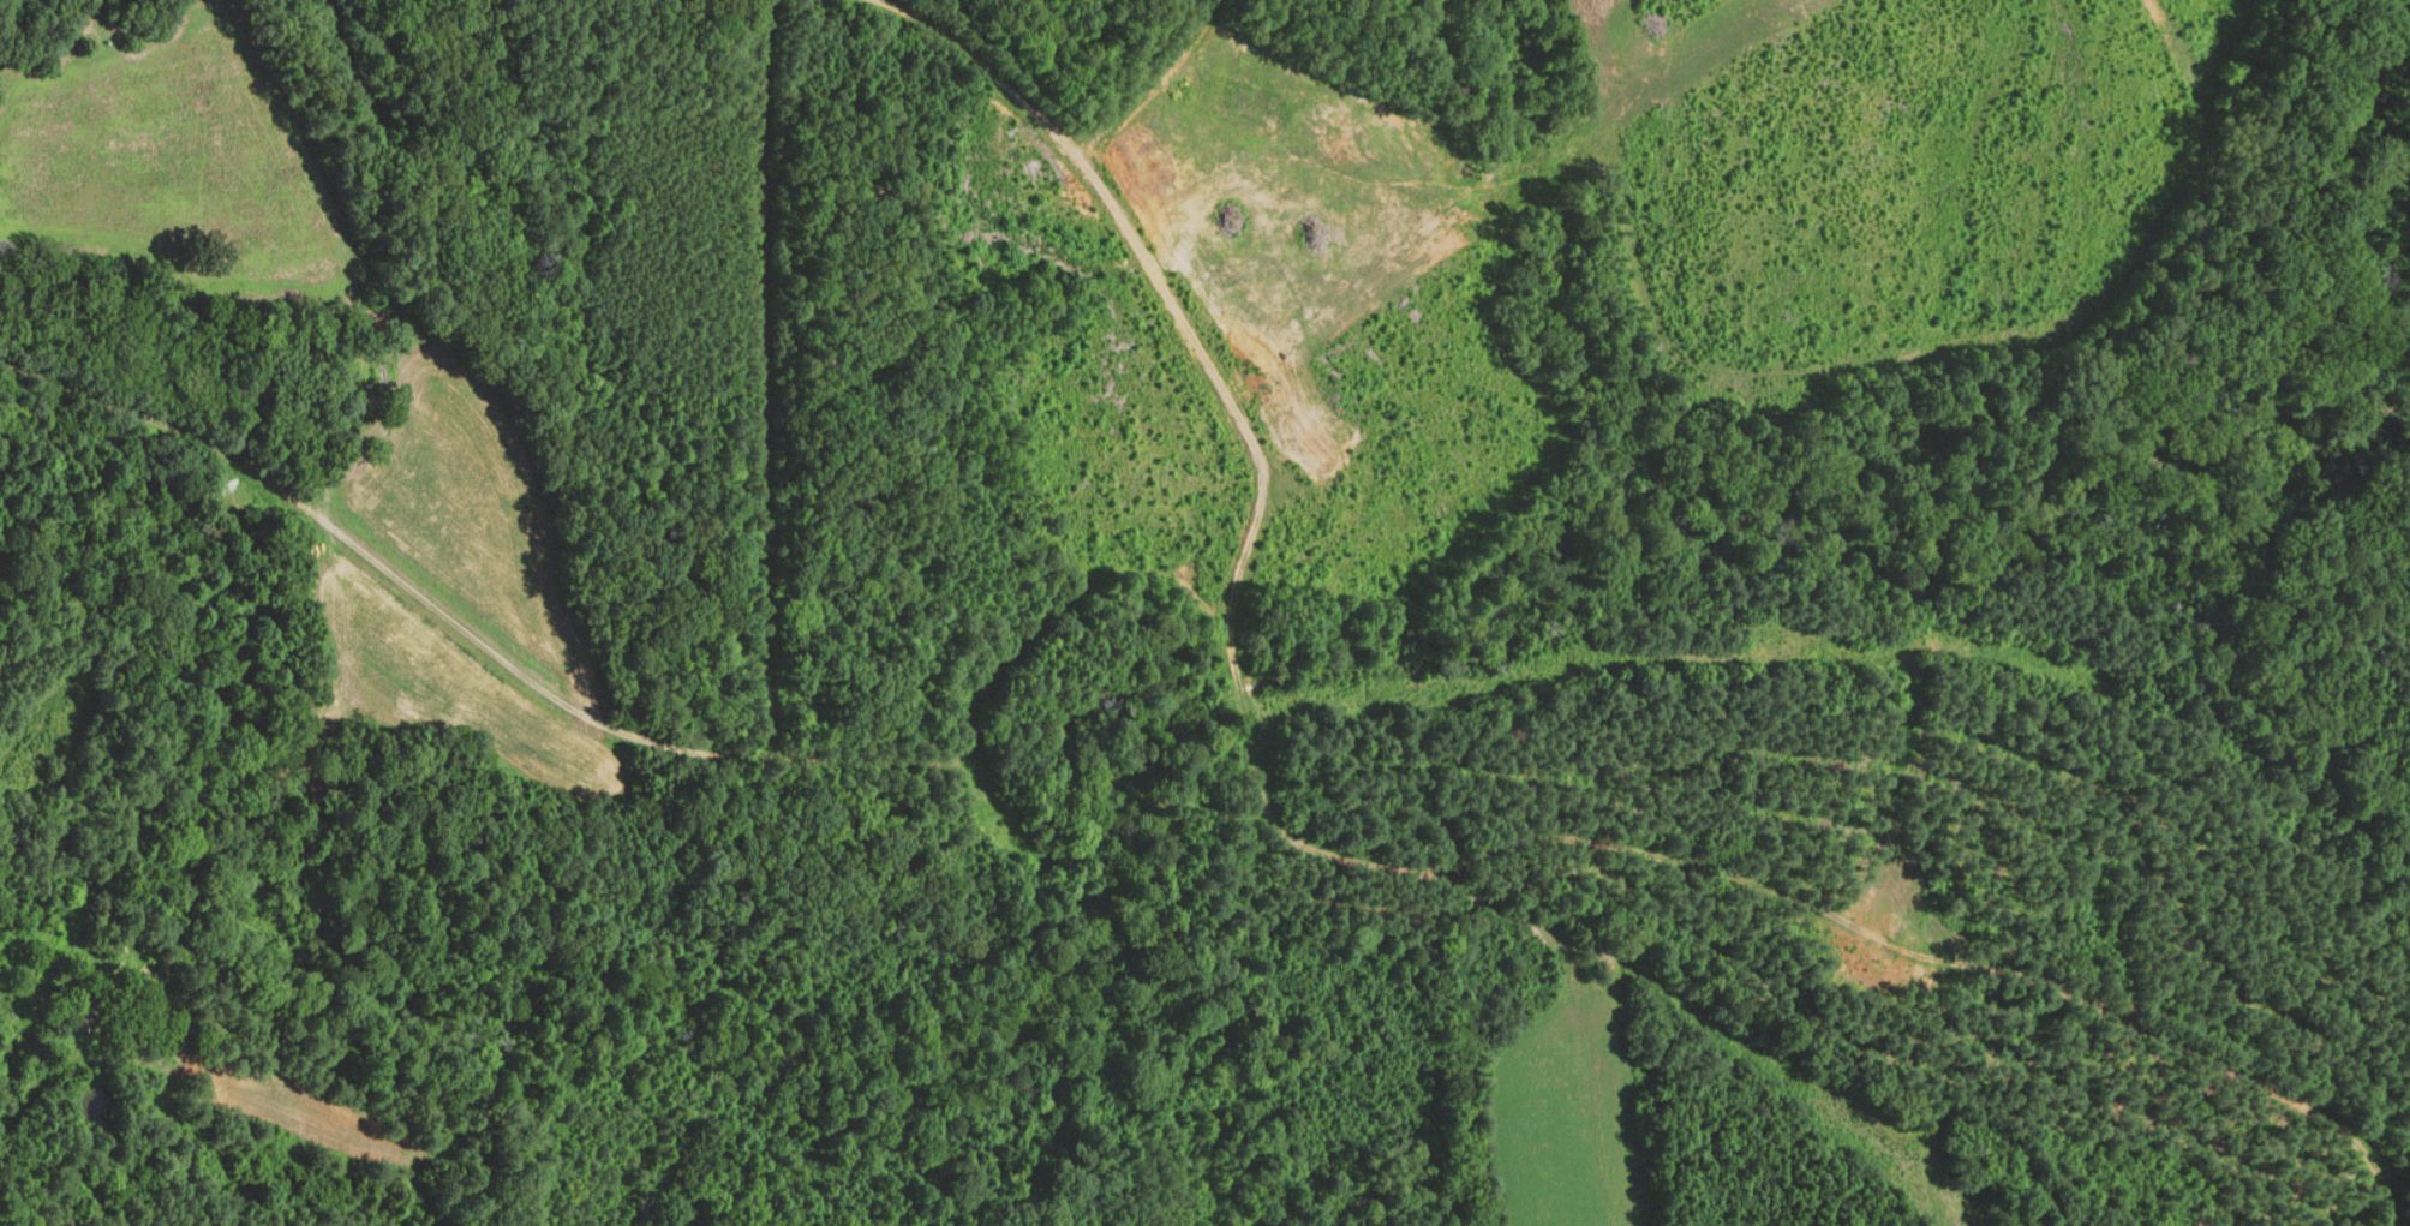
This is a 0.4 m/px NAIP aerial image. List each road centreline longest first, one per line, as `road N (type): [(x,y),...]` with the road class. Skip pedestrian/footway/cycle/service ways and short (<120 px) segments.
road 1 (track): [(0,359),(180,431),(243,466),(566,706),(633,738),(740,761),(755,756),(770,712),(764,56),(770,0)]
road 2 (track): [(884,0),(925,19),(1082,155),(1162,285),(1263,472),(1230,630),(1269,819),(1300,845),(1383,872),(1455,873),(1464,892),(1543,935),(1566,962),(1589,1019),(1617,1225)]
road 3 (residential): [(358,1069),(0,1063)]

